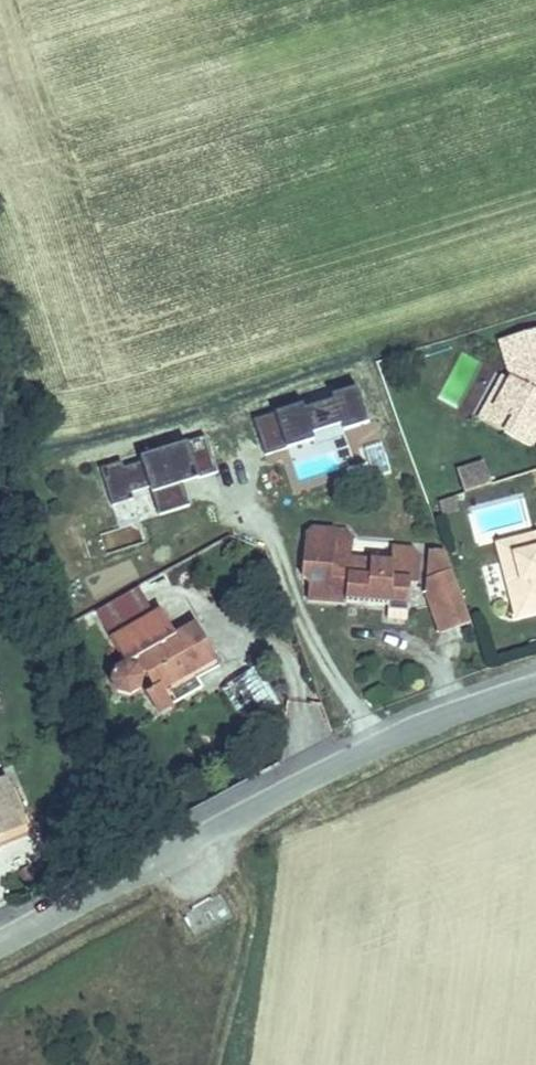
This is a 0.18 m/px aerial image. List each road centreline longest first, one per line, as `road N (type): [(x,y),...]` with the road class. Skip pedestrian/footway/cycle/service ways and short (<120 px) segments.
road 1 (residential): [(0,946),(326,770),(535,692)]

